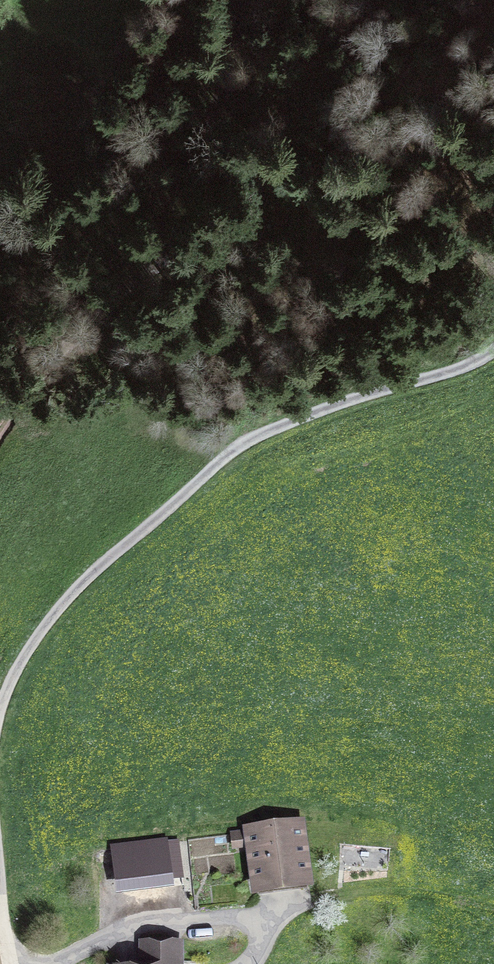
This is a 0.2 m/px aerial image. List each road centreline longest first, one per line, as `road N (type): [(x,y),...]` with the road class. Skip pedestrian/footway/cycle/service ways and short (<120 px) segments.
road 1 (track): [(0,701),(24,653),(80,582),(221,460),(285,424),(458,369),(493,350)]
road 2 (track): [(0,435),(153,256),(242,0)]
road 3 (track): [(265,921),(323,899),(421,896)]

